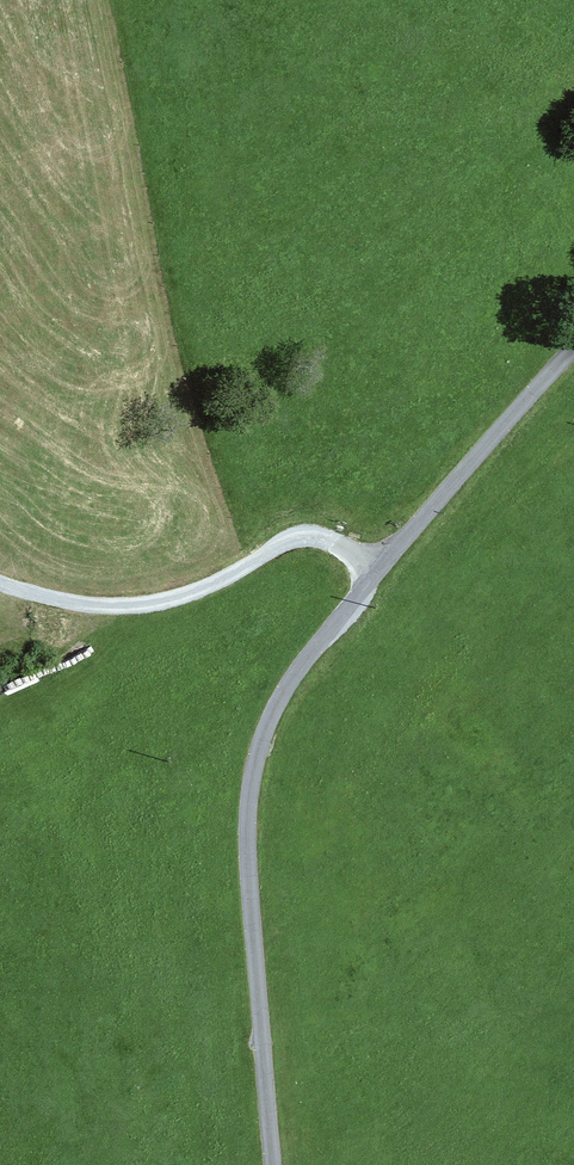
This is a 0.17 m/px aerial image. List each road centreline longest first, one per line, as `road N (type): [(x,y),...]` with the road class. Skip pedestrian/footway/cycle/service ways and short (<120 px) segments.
road 1 (unclassified): [(275,1164),(251,909),(255,766),(281,699),(325,634),(573,350)]
road 2 (track): [(0,579),(55,605),(168,603),(316,531),(377,571)]

